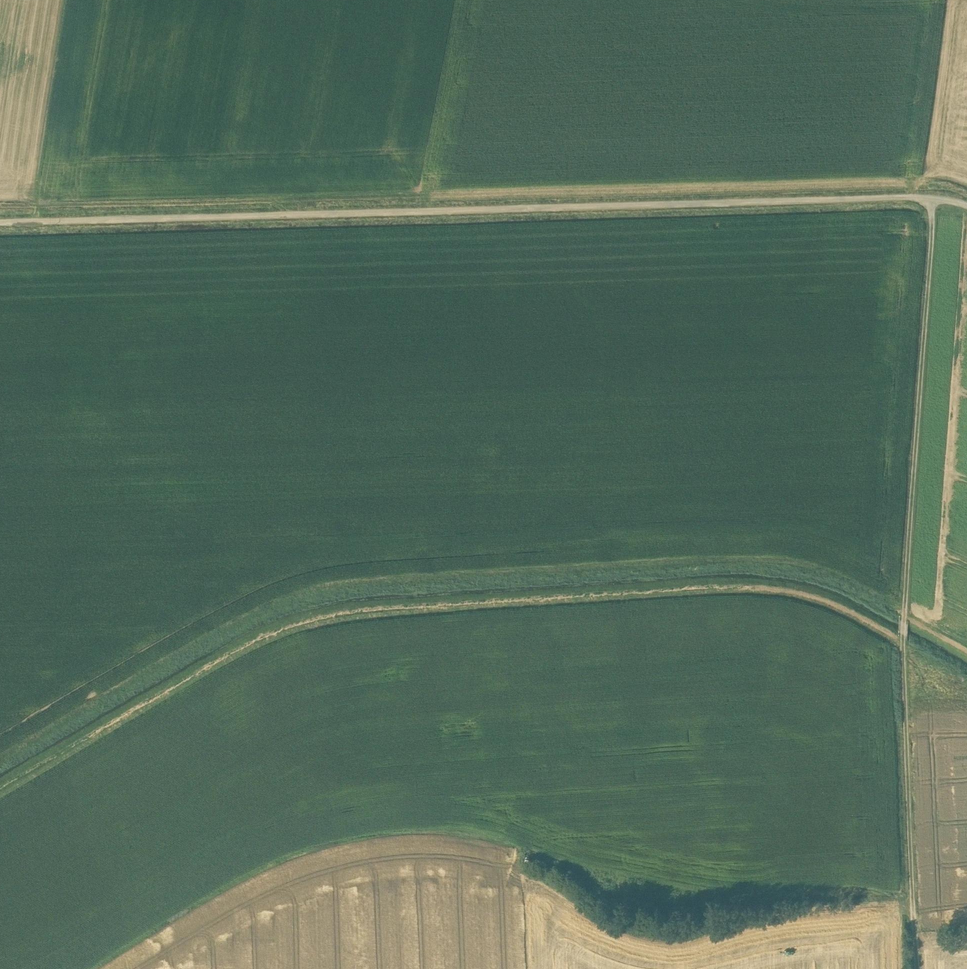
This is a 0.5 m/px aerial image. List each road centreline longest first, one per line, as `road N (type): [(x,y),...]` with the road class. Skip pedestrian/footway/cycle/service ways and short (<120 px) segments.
road 1 (track): [(0,220),(927,193),(966,204)]
road 2 (track): [(927,193),(902,614),(914,968)]

